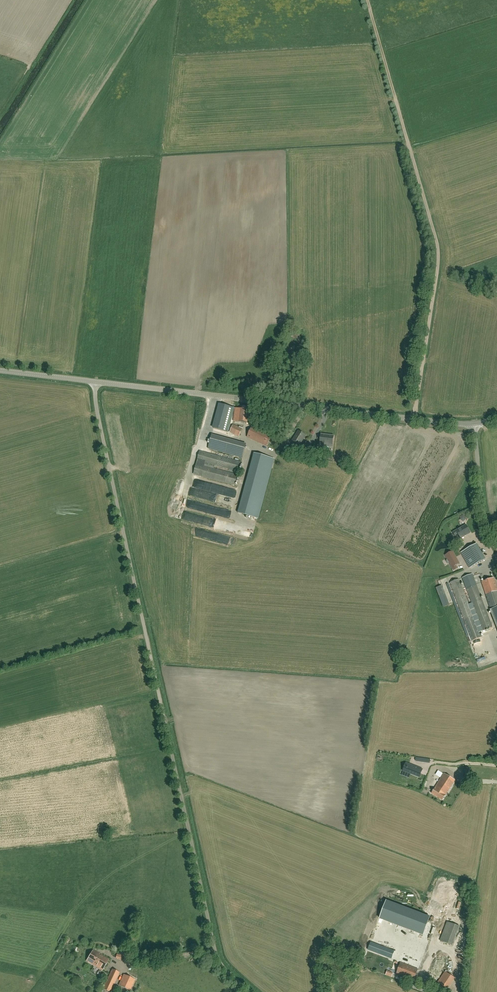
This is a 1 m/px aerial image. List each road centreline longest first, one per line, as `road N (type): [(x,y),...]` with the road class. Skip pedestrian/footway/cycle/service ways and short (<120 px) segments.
road 1 (unclassified): [(249,991),(215,949),(97,382)]
road 2 (tertiary): [(97,382),(474,425)]
road 3 (unclassified): [(496,546),(485,525),(474,425)]

